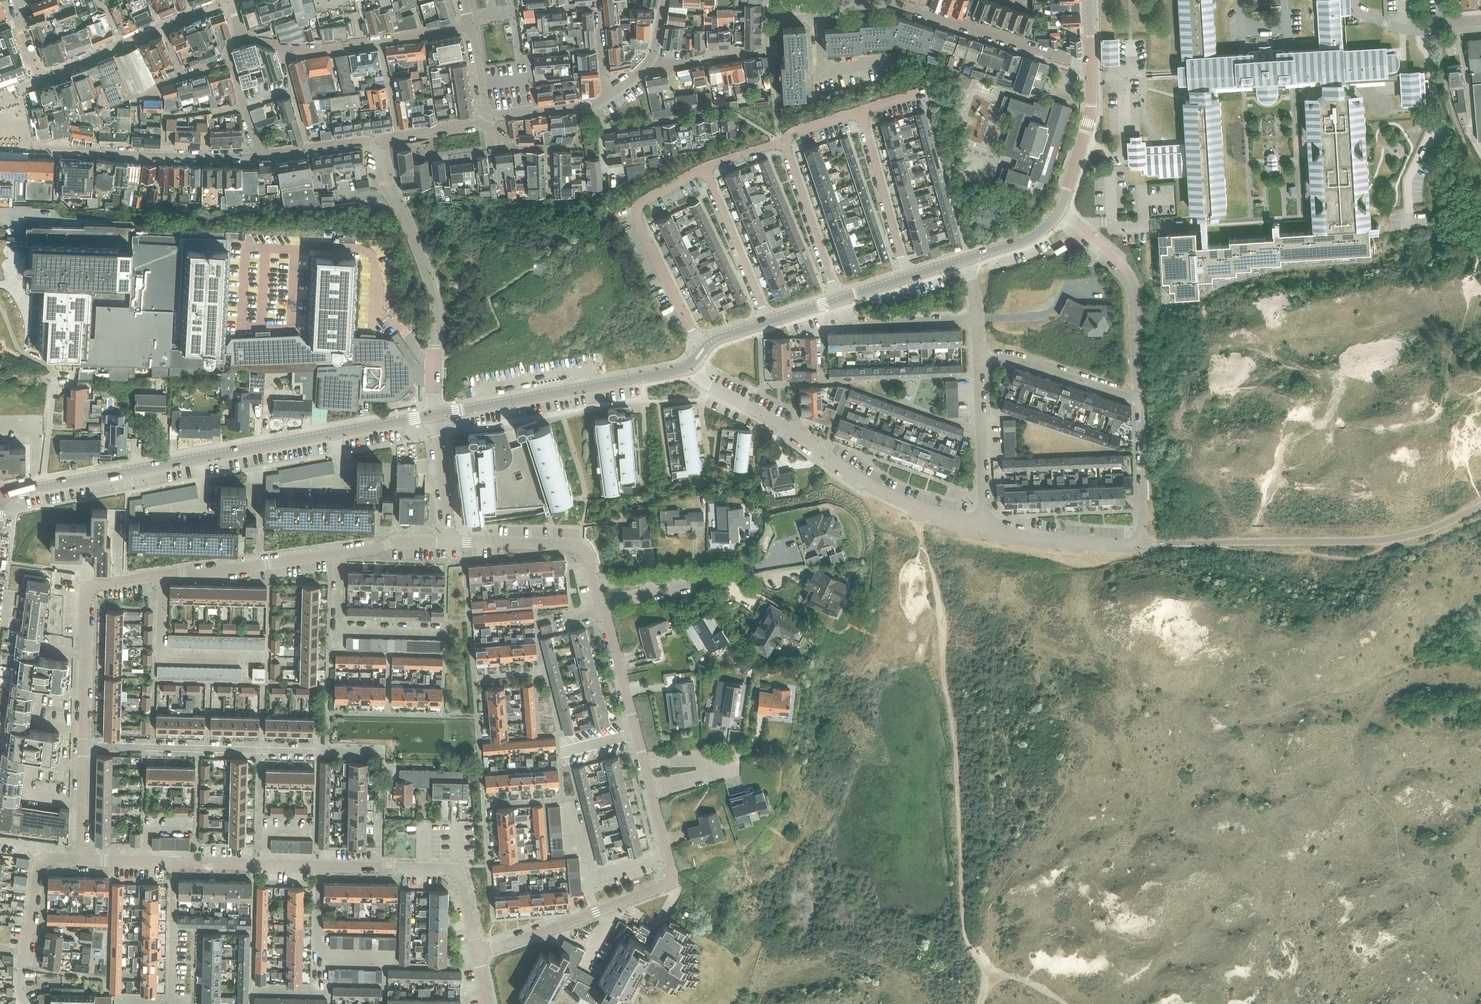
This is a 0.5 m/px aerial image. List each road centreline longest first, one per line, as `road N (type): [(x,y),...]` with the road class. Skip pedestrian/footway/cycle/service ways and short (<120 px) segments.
road 1 (secondary): [(0,494),(436,415)]
road 2 (residential): [(985,526),(895,498),(690,367)]
road 3 (residential): [(479,956),(667,886),(650,792)]
road 4 (residential): [(436,415),(440,297),(388,172),(385,136)]
road 5 (residential): [(595,582),(728,577),(600,602)]
road 6 (secondary): [(436,415),(690,367)]
road 7 (residential): [(328,751),(85,747)]
road 8 (residential): [(707,169),(633,210),(705,350)]
road 9 (residential): [(36,149),(264,153)]
road 10 (residential): [(85,747),(88,596),(100,585),(158,576)]
road 11 (residential): [(1092,68),(881,0)]
road 12 (residential): [(1140,399),(1132,281),(1058,212)]
road 13 (residential): [(652,64),(767,47),(767,9),(815,6)]
road 14 (residential): [(228,3),(41,76)]
road 15 (residential): [(280,45),(311,48),(474,23)]
road 16 (residential): [(268,657),(156,654),(158,576)]
road 17 (residential): [(124,1001),(170,1002),(171,863)]
road 18 (residential): [(650,792),(730,771),(731,761),(643,764)]
road 19 (residential): [(158,576),(337,555)]
road 20 (residential): [(445,629),(338,628),(337,555)]
road 21 (residential): [(26,1003),(26,952),(40,872),(50,861),(82,860)]
road 22 (residential): [(985,526),(980,350)]
road 23 (residential): [(909,278),(862,116)]
road 24 (residential): [(980,350),(1140,399)]
road 25 (residential): [(840,299),(782,143)]
road 26 (residential): [(479,956),(457,871),(379,868)]
road 27 (residential): [(771,322),(707,169)]
road 28 (residential): [(595,582),(582,549),(453,543)]
road 29 (residential): [(1141,542),(985,526)]
road 30 (residential): [(328,751),(329,713),(444,715)]
road 31 (residential): [(840,299),(847,320),(977,319)]
road 32 (residential): [(321,866),(171,863)]
road 33 (secondary): [(1058,212),(1090,122),(1092,68)]
road 34 (residential): [(1141,542),(1140,399)]
road 35 (residential): [(635,736),(600,602)]
road 36 (residential): [(815,6),(820,73),(886,59)]
road 37 (residential): [(453,543),(436,415)]

